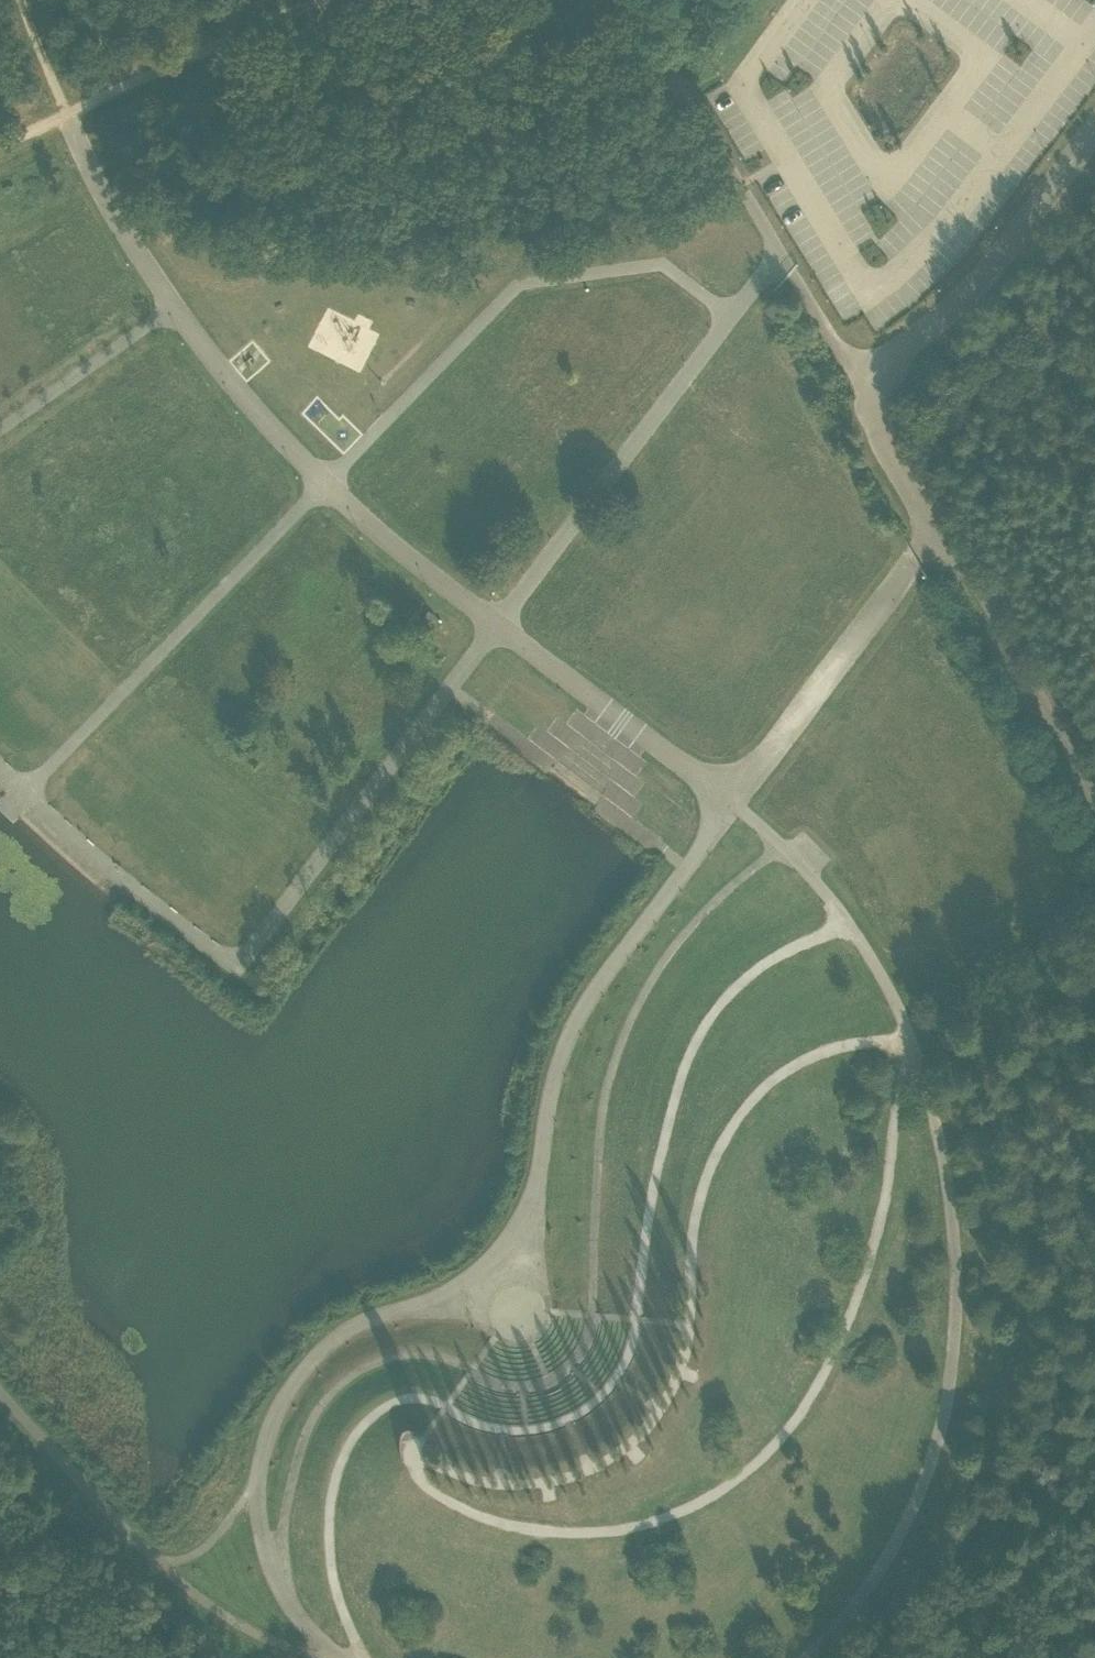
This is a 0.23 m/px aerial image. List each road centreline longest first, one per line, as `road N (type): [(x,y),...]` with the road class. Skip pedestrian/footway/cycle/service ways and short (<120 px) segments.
road 1 (track): [(806,1657),(848,1617),(920,1492),(954,1341),(956,1252),(930,1100),(879,972),(816,884),(735,803)]
road 2 (unclassified): [(500,626),(237,967),(133,889),(0,765)]
road 3 (unclassified): [(500,626),(415,566),(251,406),(174,307),(111,208),(67,115)]
road 4 (unclassified): [(781,256),(500,626)]
road 5 (unclassified): [(1094,125),(953,310),(857,387)]
road 6 (unclassified): [(935,532),(735,803)]
road 7 (unclassified): [(1094,824),(935,532)]
road 8 (unclassified): [(781,256),(621,0)]
road 9 (unclassified): [(500,626),(735,803)]
road 10 (track): [(306,7),(67,115)]
road 11 (track): [(155,1562),(0,1389)]
road 12 (track): [(155,1562),(260,1635),(334,1657)]
road 13 (unclassified): [(935,532),(857,387)]
road 14 (unclassified): [(857,387),(781,256)]
road 15 (track): [(67,115),(21,0)]

